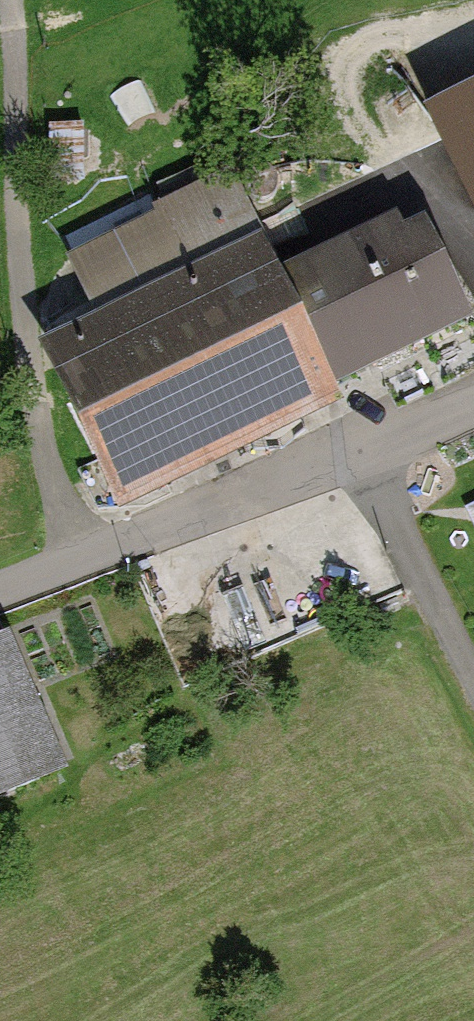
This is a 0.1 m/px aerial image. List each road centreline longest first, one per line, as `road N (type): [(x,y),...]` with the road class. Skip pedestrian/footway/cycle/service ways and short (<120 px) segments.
road 1 (track): [(11,0),(23,289),(39,408),(89,554)]
road 2 (unclassified): [(0,588),(473,405)]
road 3 (track): [(359,450),(473,678)]

